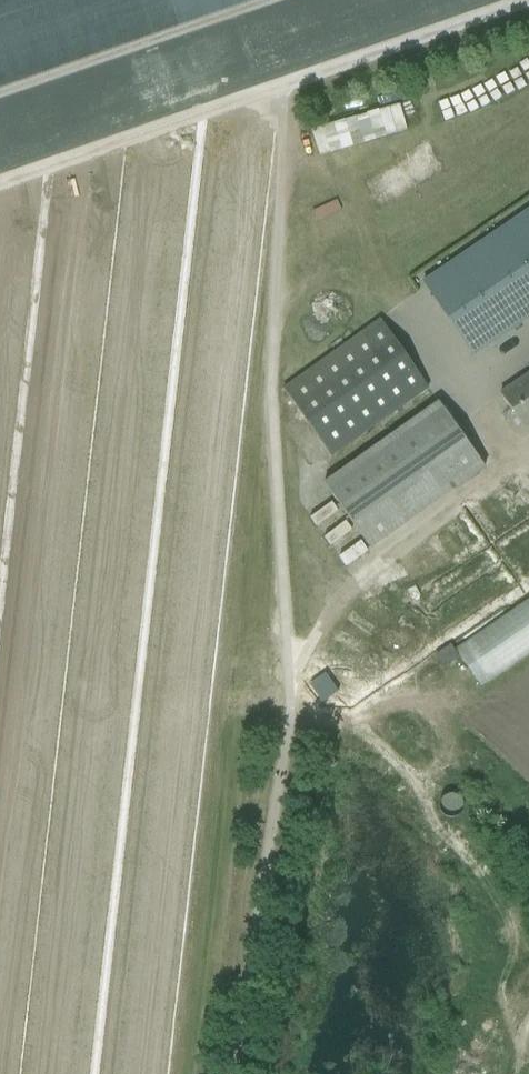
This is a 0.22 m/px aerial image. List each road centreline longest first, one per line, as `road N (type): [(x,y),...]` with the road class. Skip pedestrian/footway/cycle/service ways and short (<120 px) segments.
road 1 (track): [(528,2),(0,188)]

